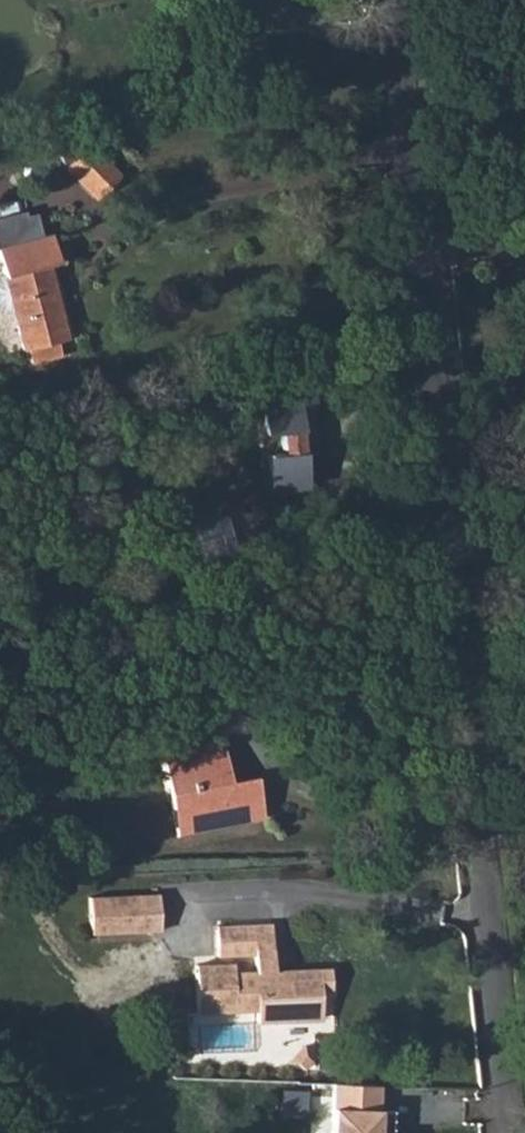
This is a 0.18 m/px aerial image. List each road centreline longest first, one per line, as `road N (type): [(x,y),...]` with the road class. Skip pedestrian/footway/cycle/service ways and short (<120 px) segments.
road 1 (unclassified): [(508,1132),(391,0)]

